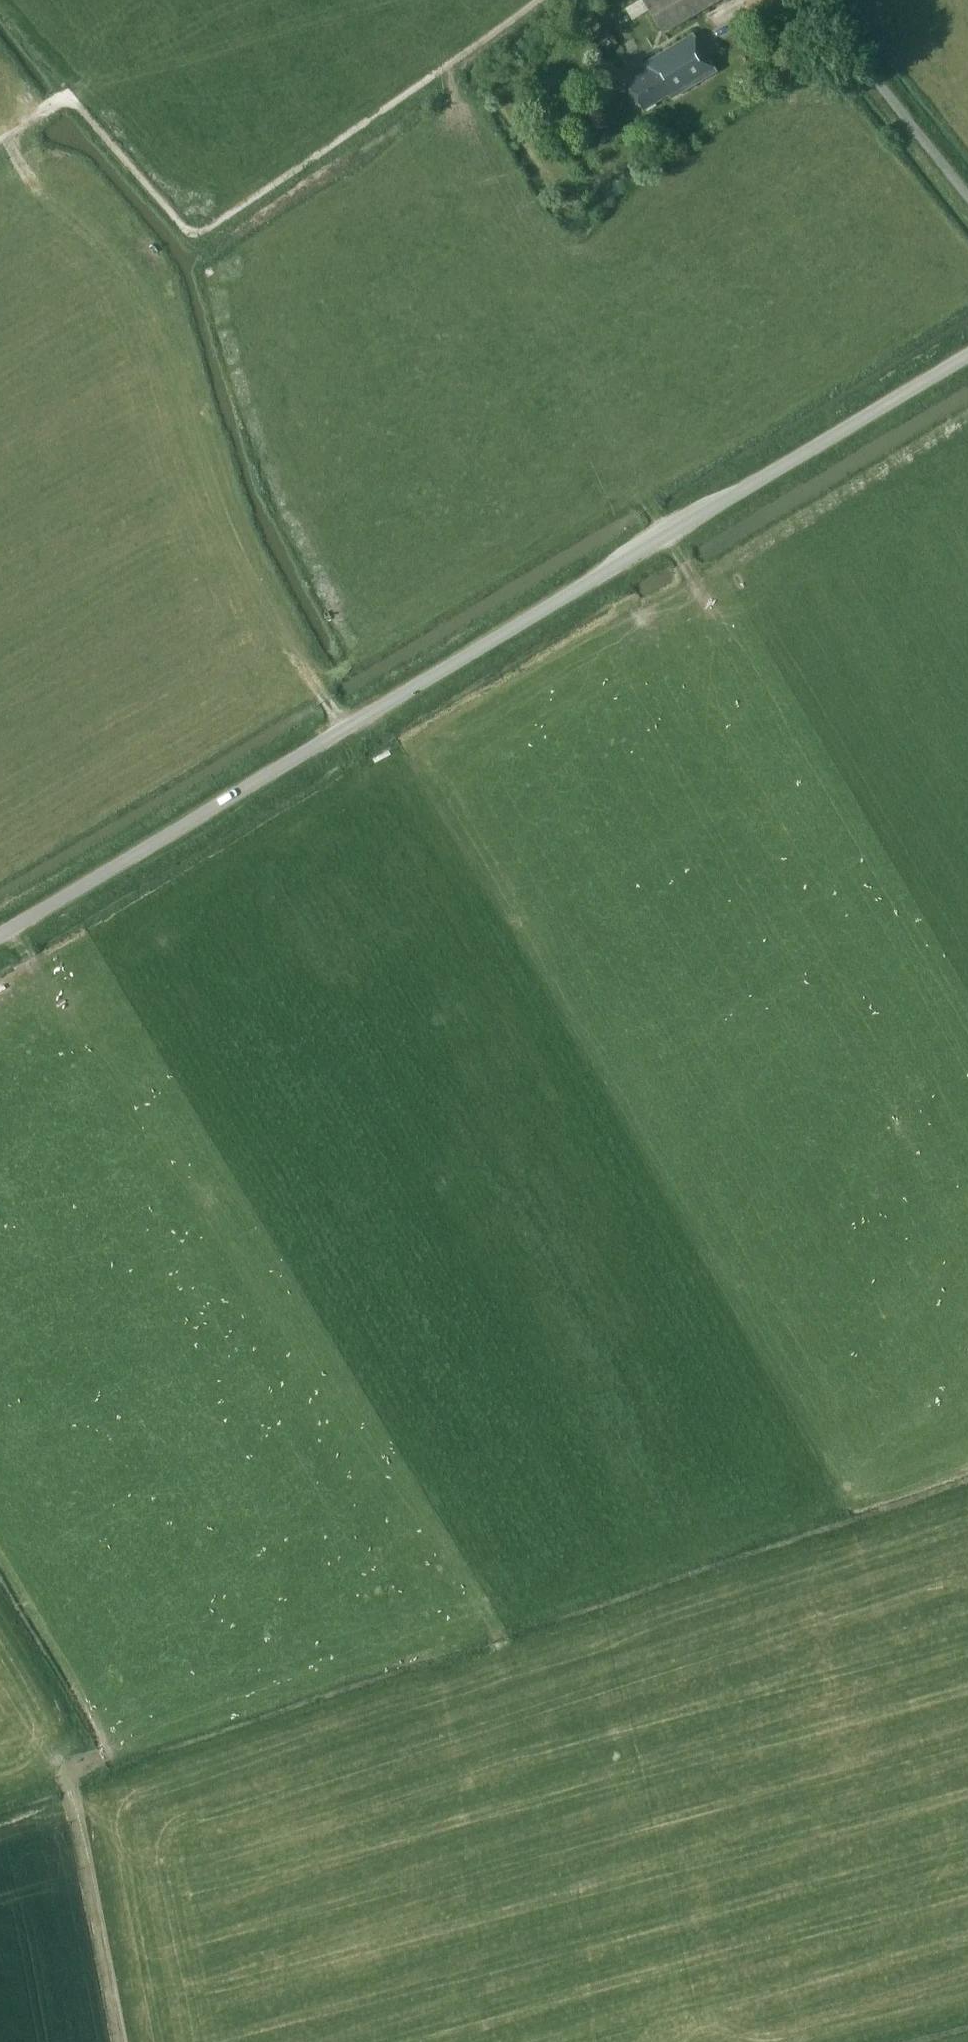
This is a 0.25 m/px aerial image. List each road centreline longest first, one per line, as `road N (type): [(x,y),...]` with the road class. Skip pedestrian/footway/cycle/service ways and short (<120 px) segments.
road 1 (unclassified): [(0,951),(967,357)]
road 2 (track): [(539,0),(204,233),(187,236),(73,105),(63,102),(0,141)]

